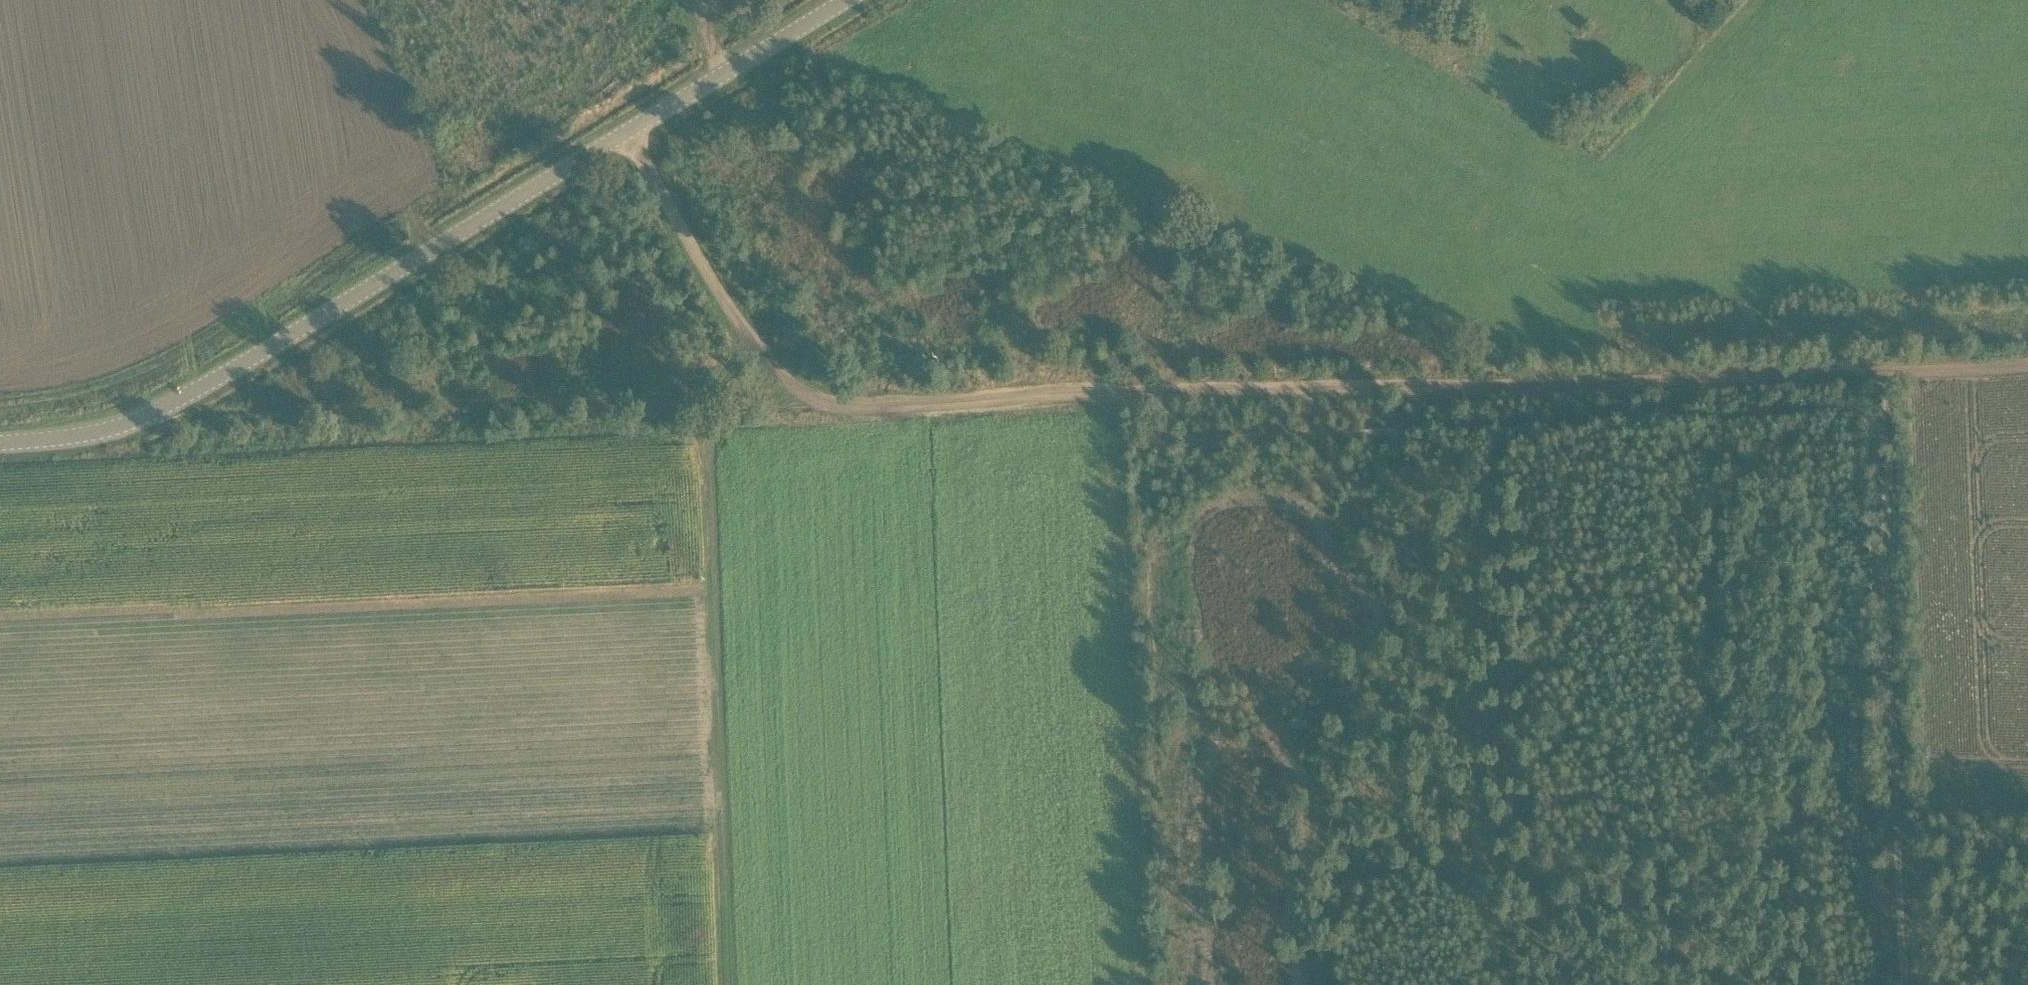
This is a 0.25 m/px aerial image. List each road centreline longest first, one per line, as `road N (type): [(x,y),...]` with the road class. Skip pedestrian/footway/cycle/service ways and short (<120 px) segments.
road 1 (unclassified): [(0,444),(118,428),(176,402),(850,0)]
road 2 (track): [(1125,394),(1690,385),(2027,368)]
road 3 (track): [(627,132),(718,297),(766,368),(804,399),(853,414),(890,414),(1125,394)]
road 4 (track): [(1881,431),(1901,844)]
road 5 (track): [(1901,844),(1908,984)]

